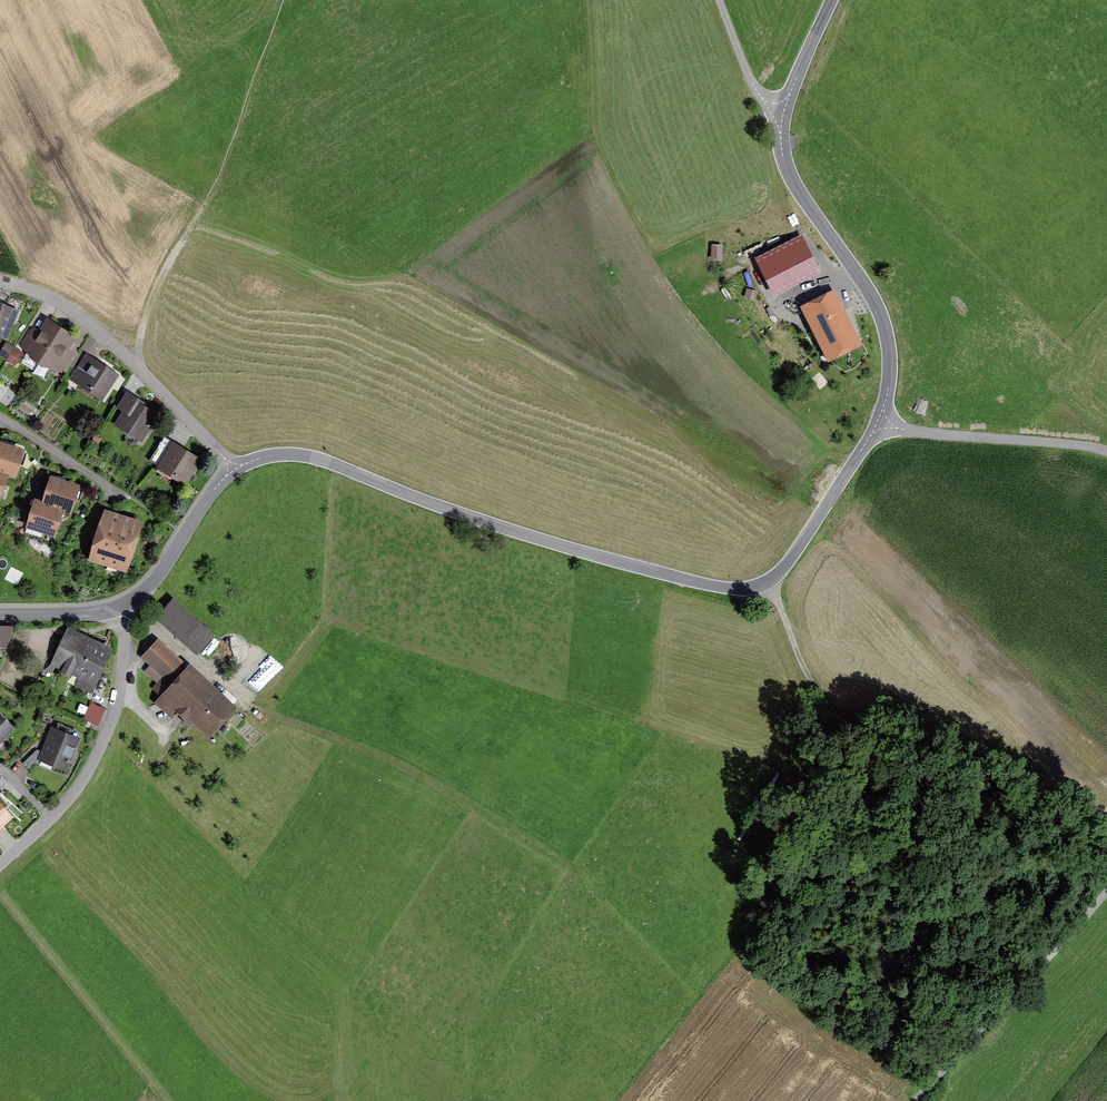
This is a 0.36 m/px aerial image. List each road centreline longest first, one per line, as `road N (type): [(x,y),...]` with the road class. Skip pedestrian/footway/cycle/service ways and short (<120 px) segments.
road 1 (tertiary): [(881,428),(788,566),(772,585),(751,592),(603,560),(302,457),(268,456),(232,469)]
road 2 (track): [(904,933),(957,886),(965,869),(960,837),(881,743),(808,674),(772,585)]
road 3 (tertiary): [(779,115),(795,188),(868,290),(881,321),(892,355),(881,428)]
road 4 (residential): [(132,603),(118,700),(95,762),(0,865)]
road 5 (residential): [(232,469),(84,321),(0,284)]
road 6 (unclassified): [(1106,890),(916,1100)]
road 7 (unclassified): [(881,428),(1106,450)]
road 8 (track): [(1063,939),(904,933),(879,973)]
road 9 (track): [(135,365),(162,278),(204,210)]
road 10 (tertiary): [(232,469),(132,603)]
road 11 (residential): [(115,496),(0,419)]
road 12 (tertiary): [(0,614),(111,612),(132,603)]
road 13 (unclassified): [(779,115),(745,70),(722,0)]
road 14 (tertiary): [(831,0),(779,115)]

